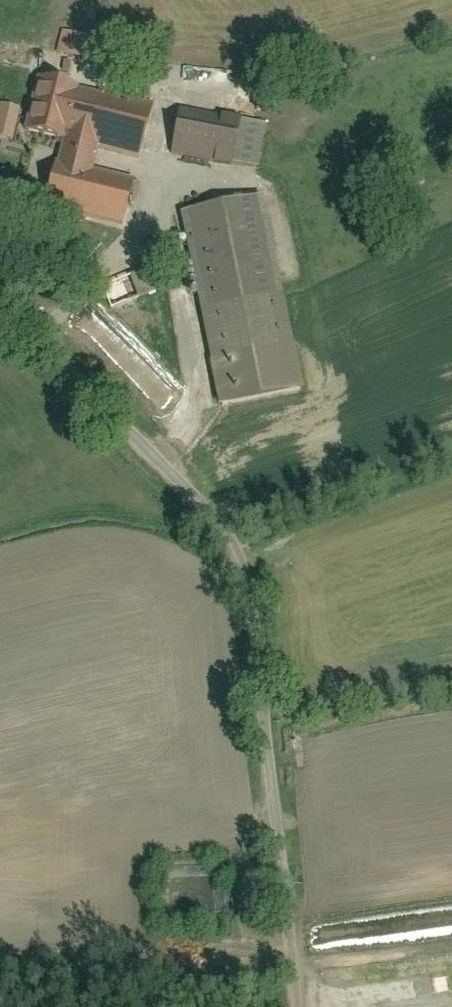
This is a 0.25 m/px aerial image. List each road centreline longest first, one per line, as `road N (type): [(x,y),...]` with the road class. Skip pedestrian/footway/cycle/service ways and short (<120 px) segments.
road 1 (track): [(295,1006),(249,604),(234,557),(200,506)]
road 2 (residential): [(0,301),(200,506)]
road 3 (track): [(295,1006),(425,985)]

